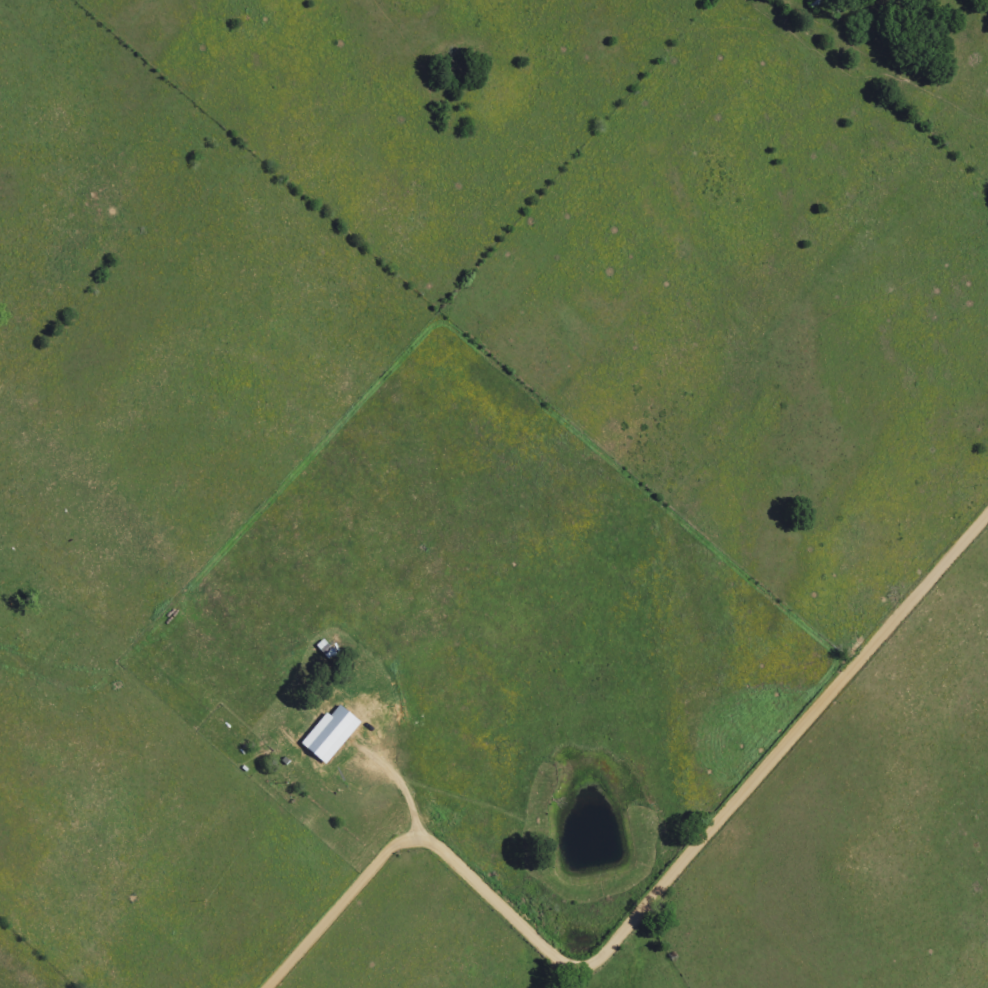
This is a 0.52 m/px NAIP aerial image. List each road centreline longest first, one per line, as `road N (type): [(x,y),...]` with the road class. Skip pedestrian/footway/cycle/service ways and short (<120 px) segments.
road 1 (residential): [(272,987),(391,853),(412,843),(460,862),(568,965),(602,961),(987,518)]

